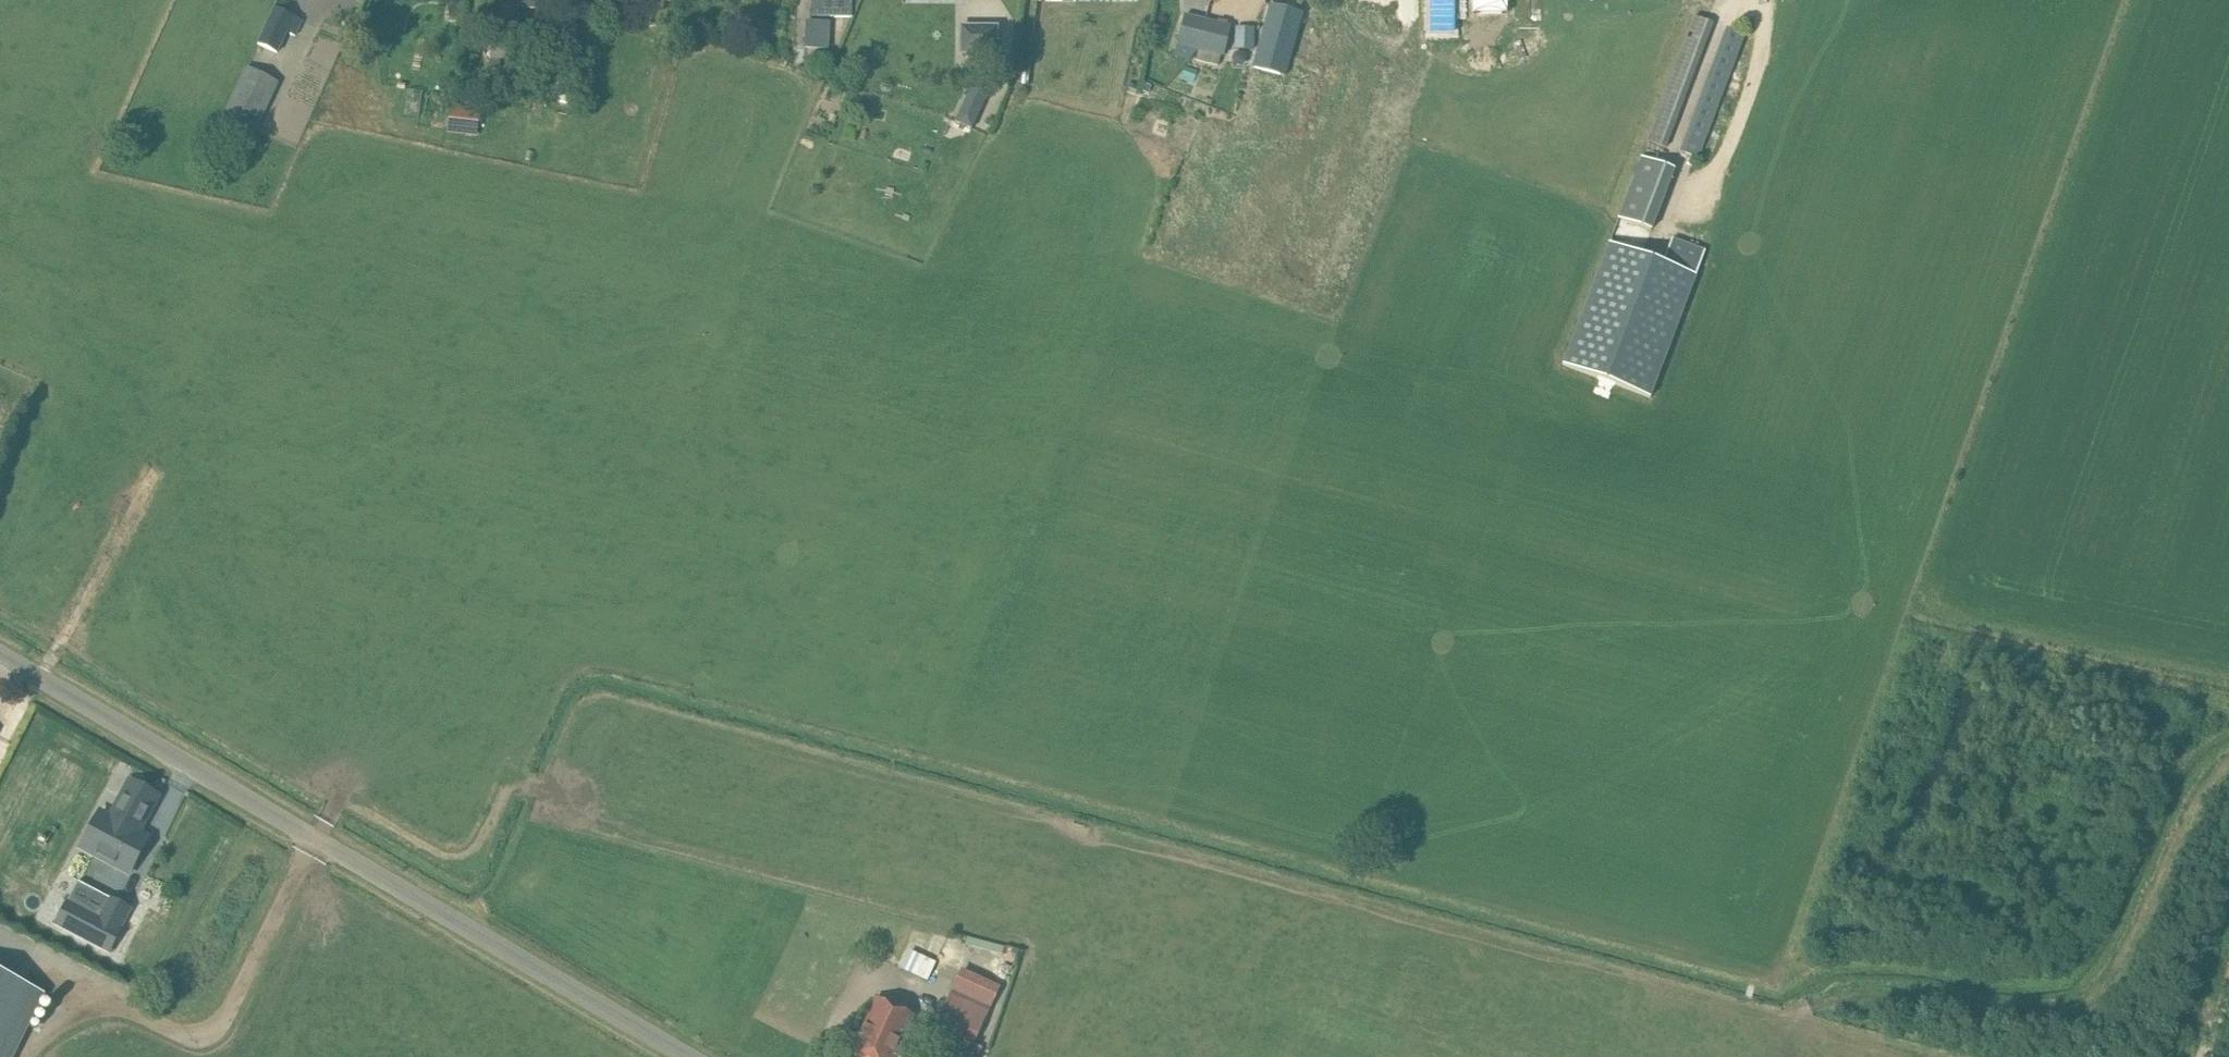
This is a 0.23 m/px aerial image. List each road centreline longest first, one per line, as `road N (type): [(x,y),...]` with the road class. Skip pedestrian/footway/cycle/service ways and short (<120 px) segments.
road 1 (unclassified): [(688,1056),(0,655)]
road 2 (track): [(1424,0),(1413,79),(1392,126)]

